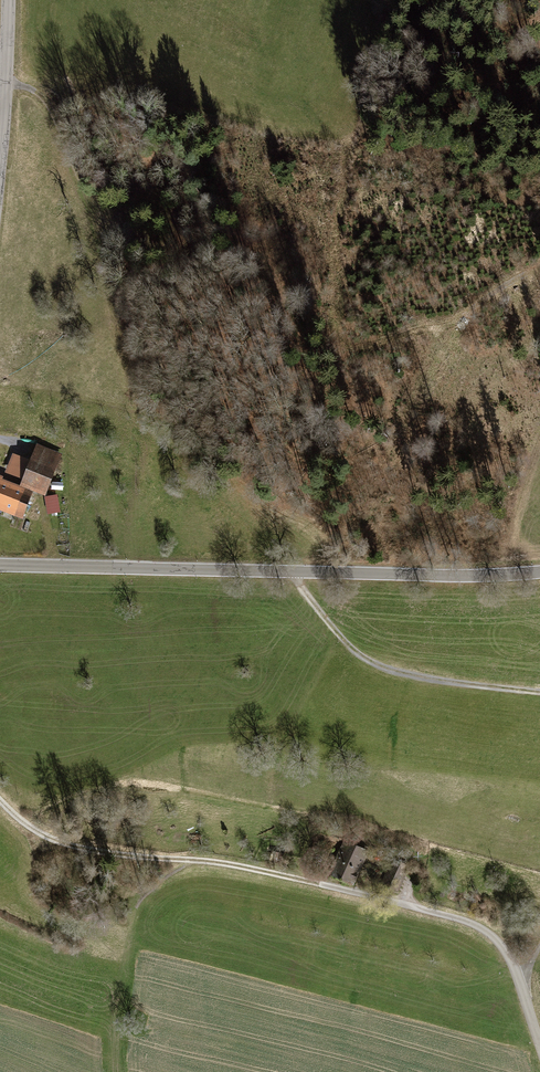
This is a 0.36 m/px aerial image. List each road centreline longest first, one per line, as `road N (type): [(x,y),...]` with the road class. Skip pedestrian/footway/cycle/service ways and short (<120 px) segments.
road 1 (tertiary): [(539,571),(0,565)]
road 2 (track): [(0,802),(34,832),(79,850),(317,885)]
road 3 (residential): [(317,885),(473,925),(496,939),(524,987),(539,1047)]
road 4 (track): [(297,572),(303,592),(366,660),(439,681),(539,692)]
road 5 (track): [(192,863),(148,897),(131,923),(118,987),(116,1071)]
road 6 (track): [(539,272),(502,287),(459,323),(381,340)]
road 7 (tertiary): [(8,0),(0,149)]
road 8 (track): [(6,82),(45,101),(84,190)]

